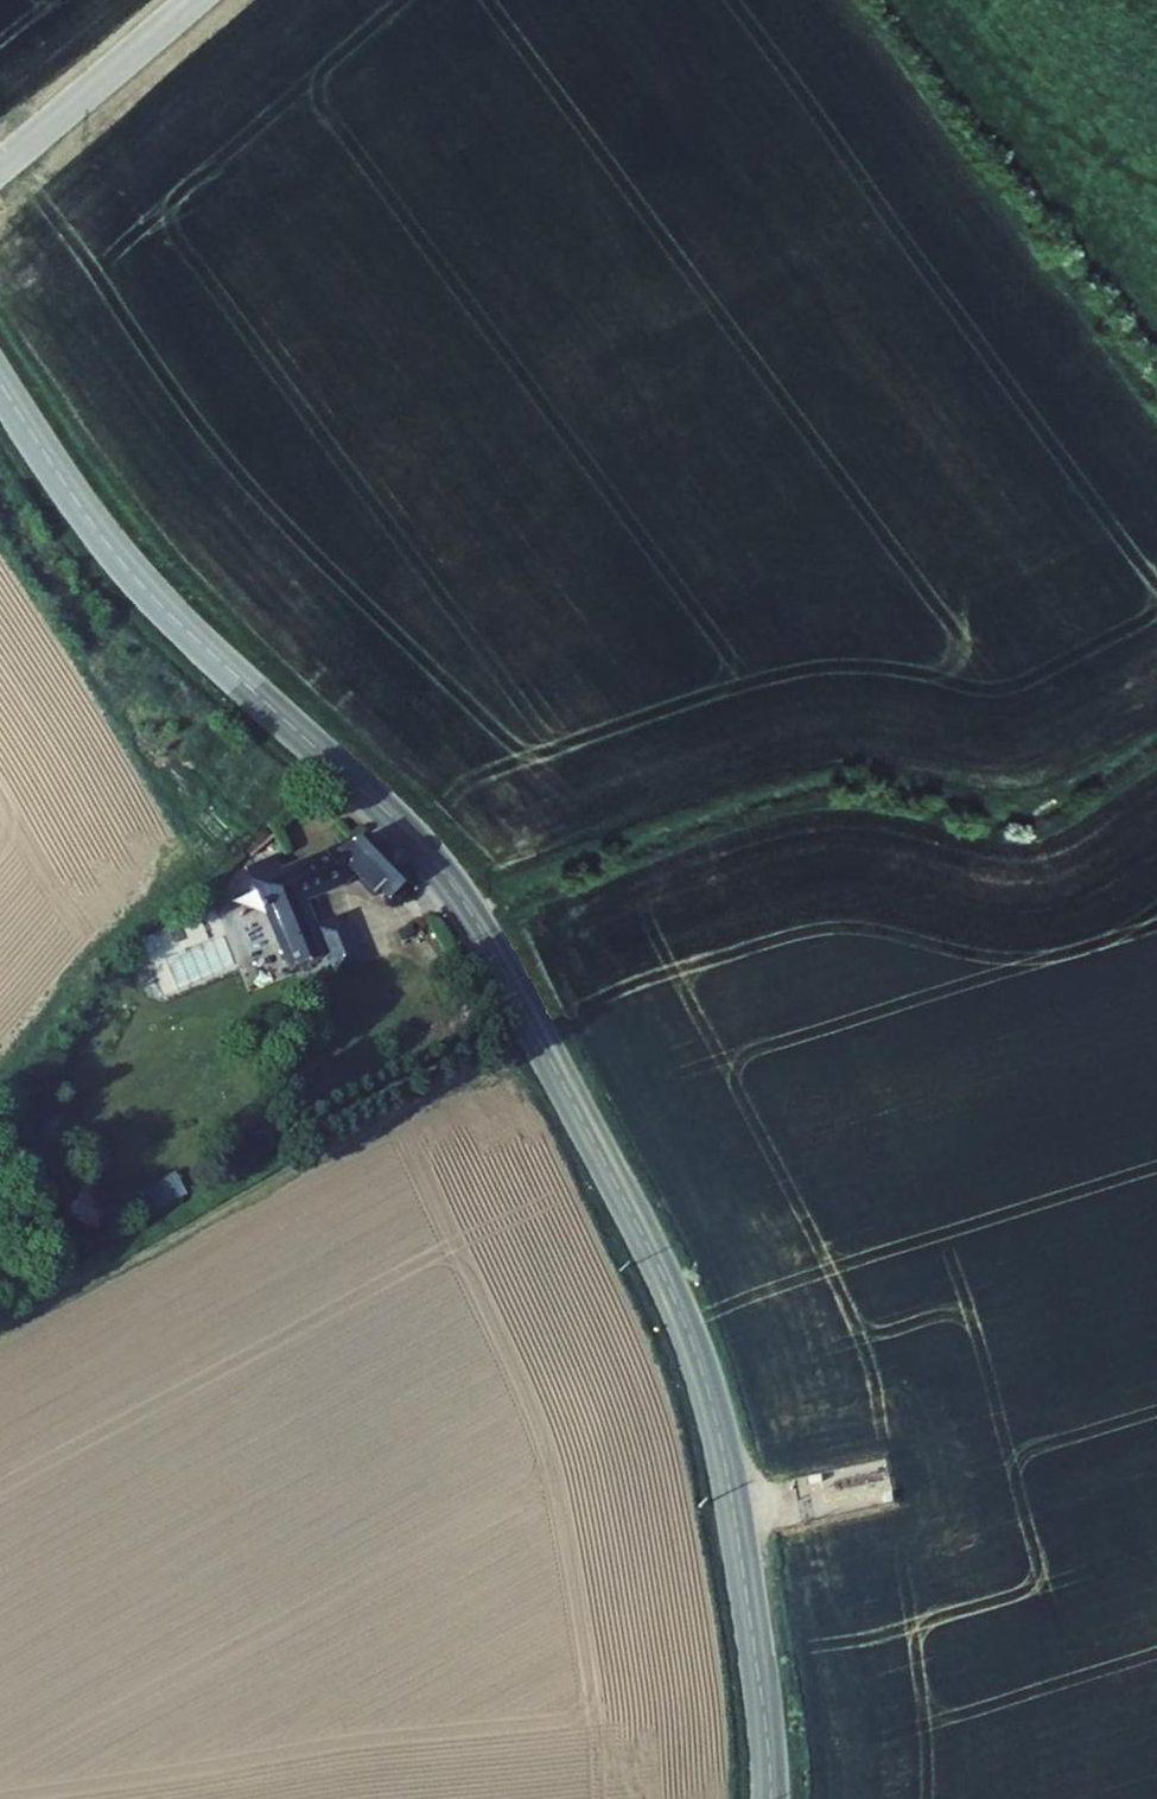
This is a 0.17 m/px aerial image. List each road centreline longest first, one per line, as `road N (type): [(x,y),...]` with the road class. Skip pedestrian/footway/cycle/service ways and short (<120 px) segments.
road 1 (tertiary): [(772,1798),(731,1499),(698,1359),(650,1248),(513,992),(423,849),(140,584),(0,386)]
road 2 (unclassified): [(192,0),(0,164)]

